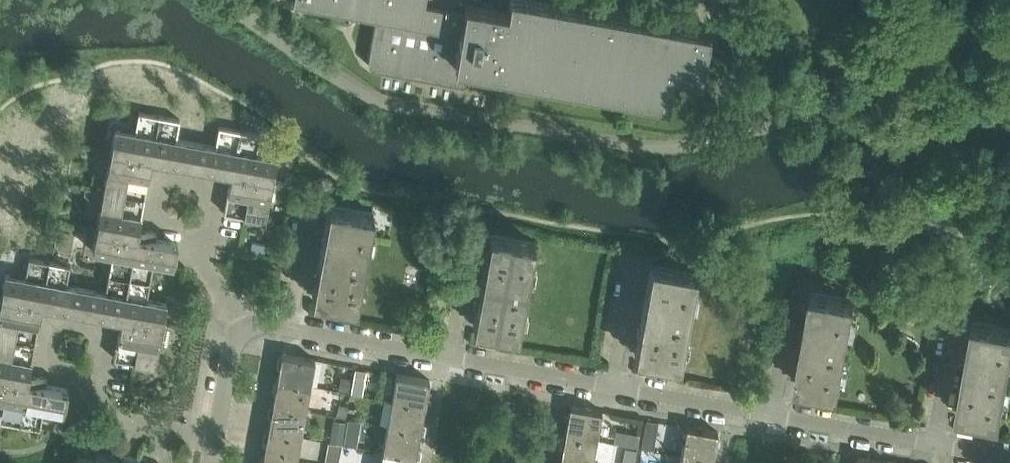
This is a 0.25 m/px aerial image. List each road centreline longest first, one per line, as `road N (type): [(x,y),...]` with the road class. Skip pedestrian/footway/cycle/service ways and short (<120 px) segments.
road 1 (residential): [(217,439),(108,417),(71,346)]
road 2 (residential): [(609,385),(775,415)]
road 3 (residential): [(775,415),(937,444)]
road 4 (residential): [(290,329),(450,357)]
road 5 (residential): [(450,357),(609,385)]
road 6 (residential): [(242,328),(205,265),(182,200)]
road 7 (residential): [(450,357),(473,228)]
road 8 (residential): [(290,329),(314,201)]
road 9 (residential): [(937,444),(956,316)]
road 10 (residential): [(775,415),(795,290)]
road 11 (residential): [(609,385),(632,261)]

